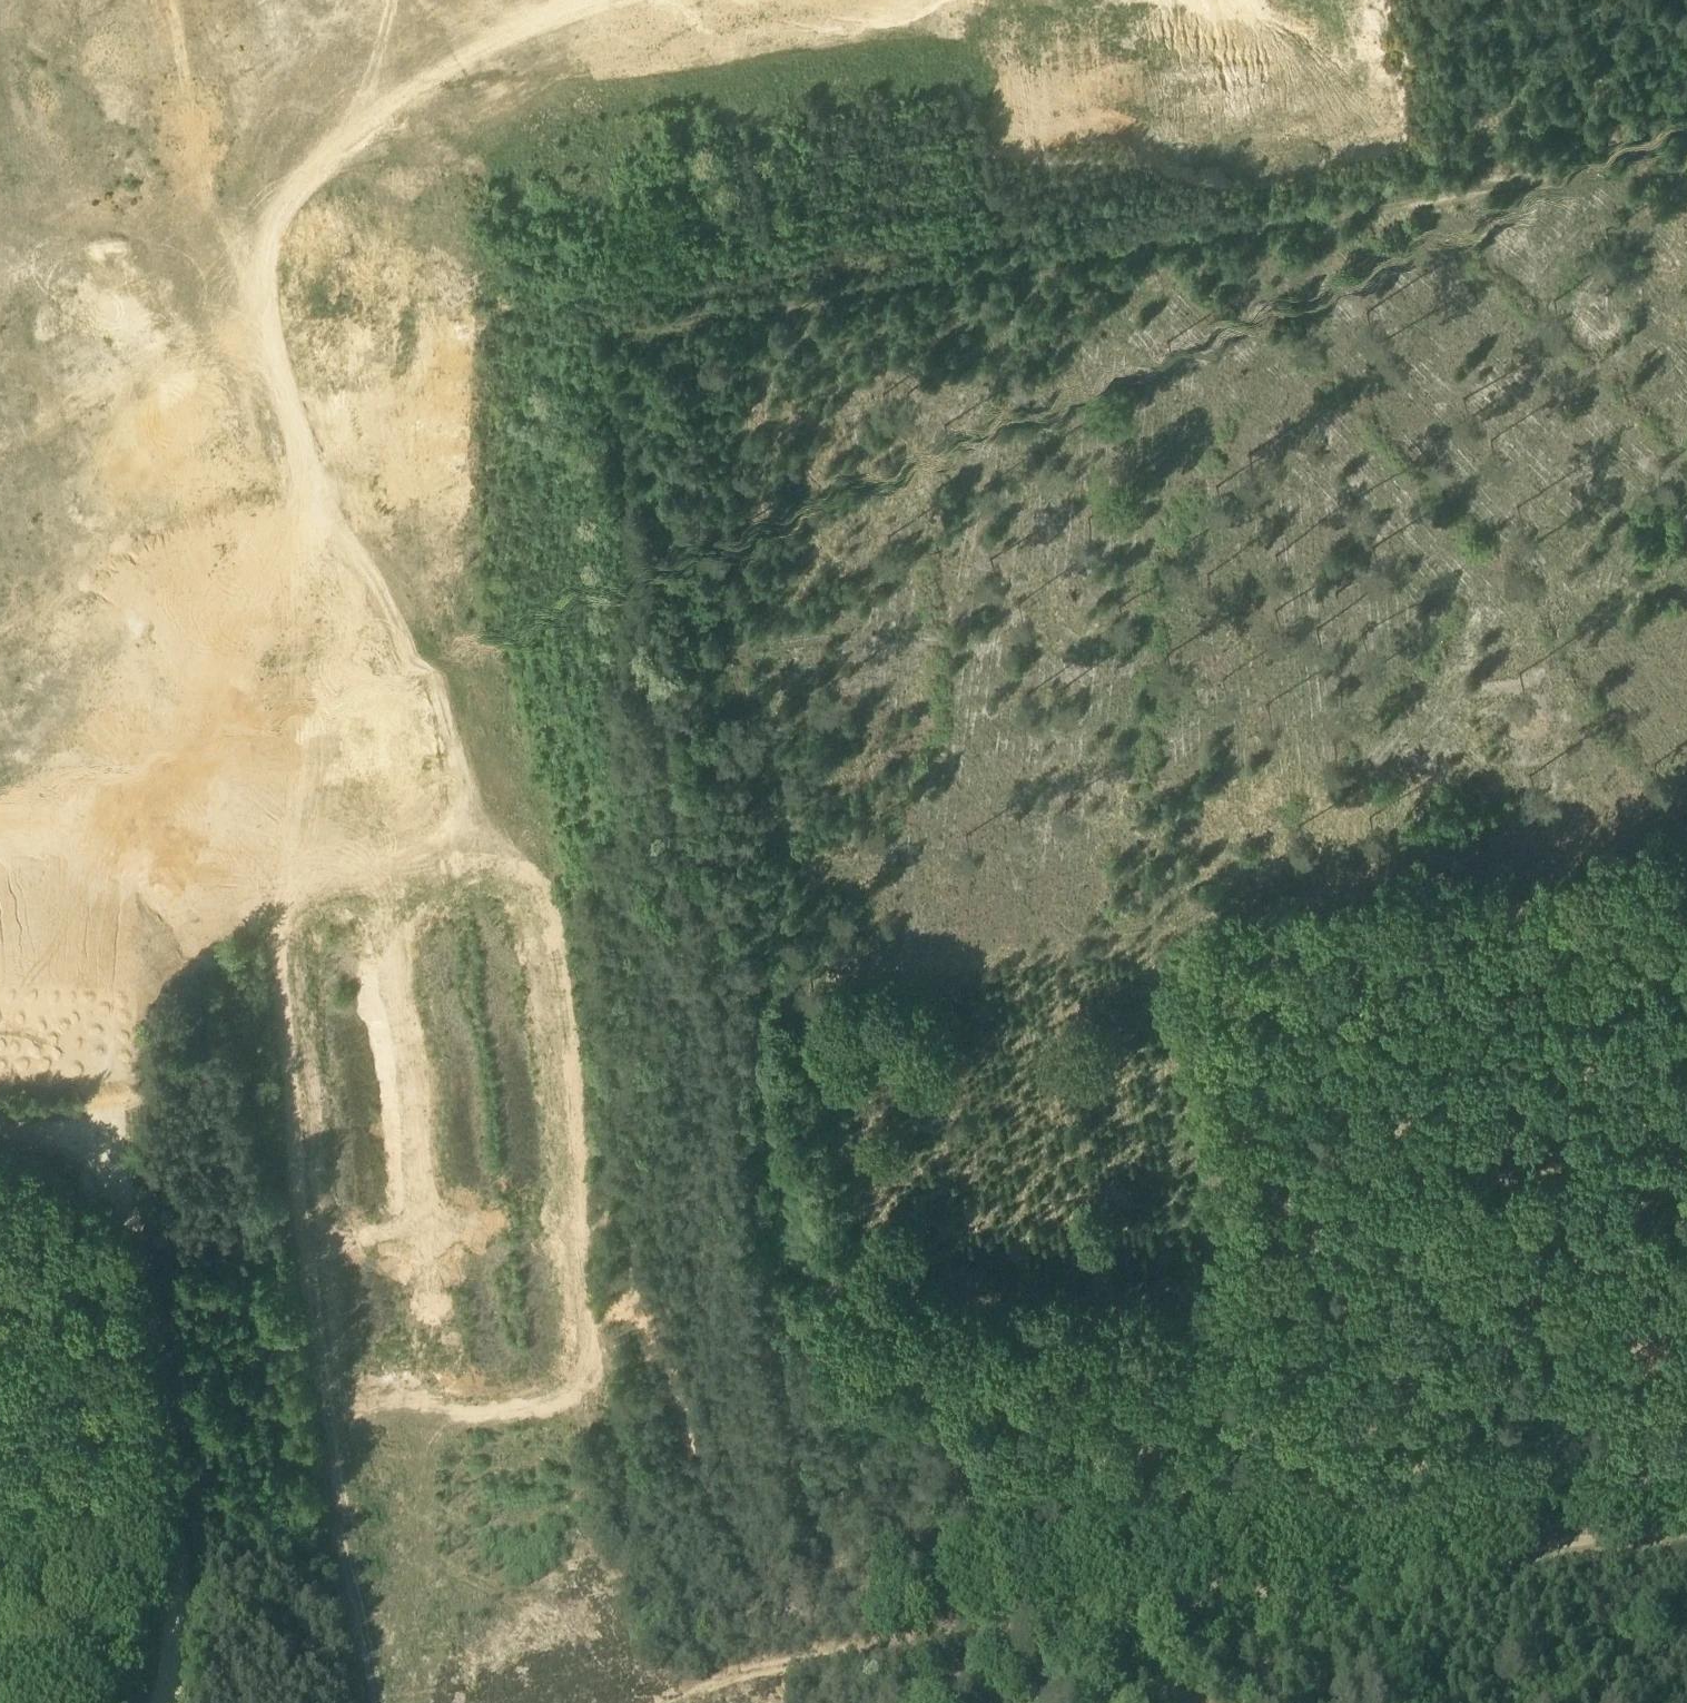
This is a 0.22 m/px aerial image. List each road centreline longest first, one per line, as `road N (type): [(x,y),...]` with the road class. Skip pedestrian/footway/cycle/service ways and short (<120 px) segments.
road 1 (track): [(658,259),(1686,108)]
road 2 (track): [(1247,1256),(1194,927),(1686,838)]
road 3 (track): [(1686,1529),(1056,1625)]
road 4 (track): [(90,1151),(113,1196),(170,1547),(177,1608),(162,1702)]

